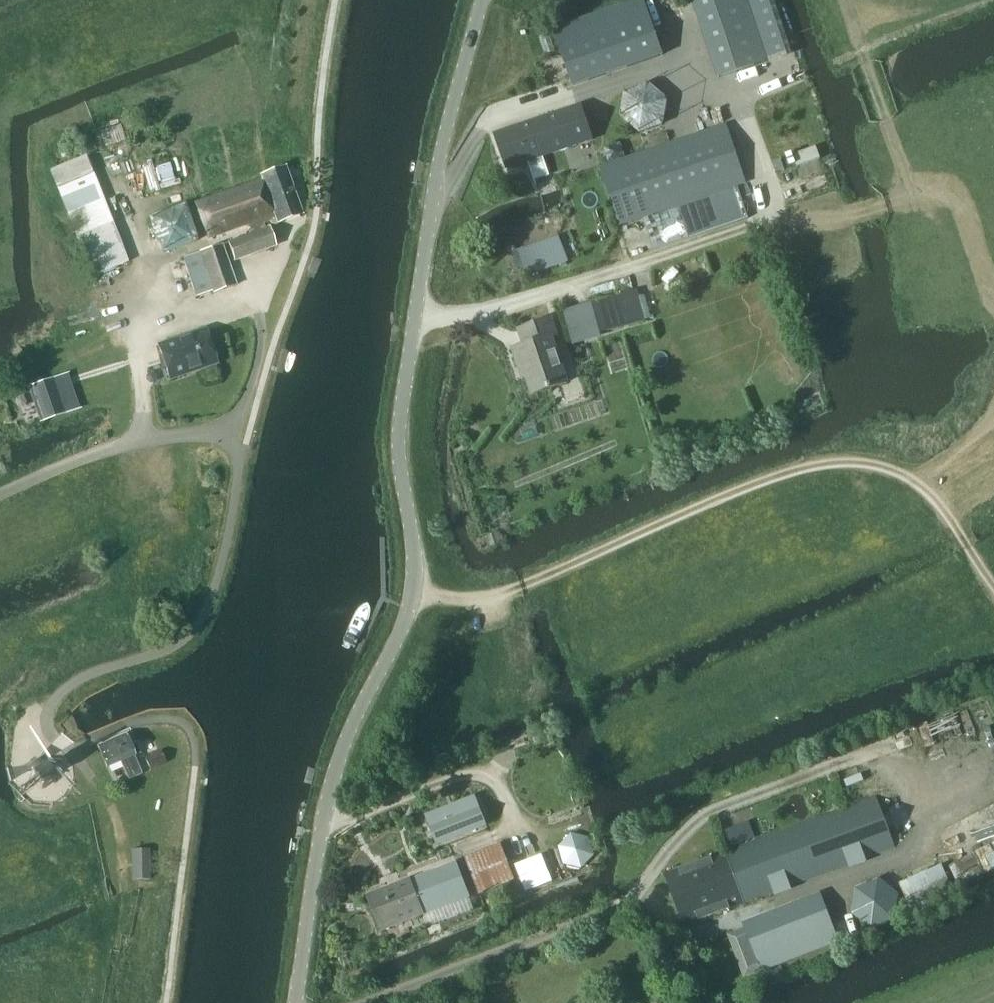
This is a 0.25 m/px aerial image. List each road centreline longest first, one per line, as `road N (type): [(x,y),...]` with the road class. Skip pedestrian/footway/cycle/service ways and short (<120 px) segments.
road 1 (unclassified): [(298,1002),(334,788),(419,588),(401,451),(403,404),(444,158),(483,0)]
road 2 (track): [(438,196),(497,117),(668,65),(737,100),(772,216),(458,317),(418,318)]
road 3 (track): [(414,605),(506,597),(796,470),(863,463),(917,481),(950,507),(993,586)]
road 4 (unclassified): [(69,749),(48,720),(59,692),(199,628),(218,590),(232,522),(235,448),(208,434),(141,436),(0,491)]
road 5 (track): [(772,216),(857,219),(913,195)]

